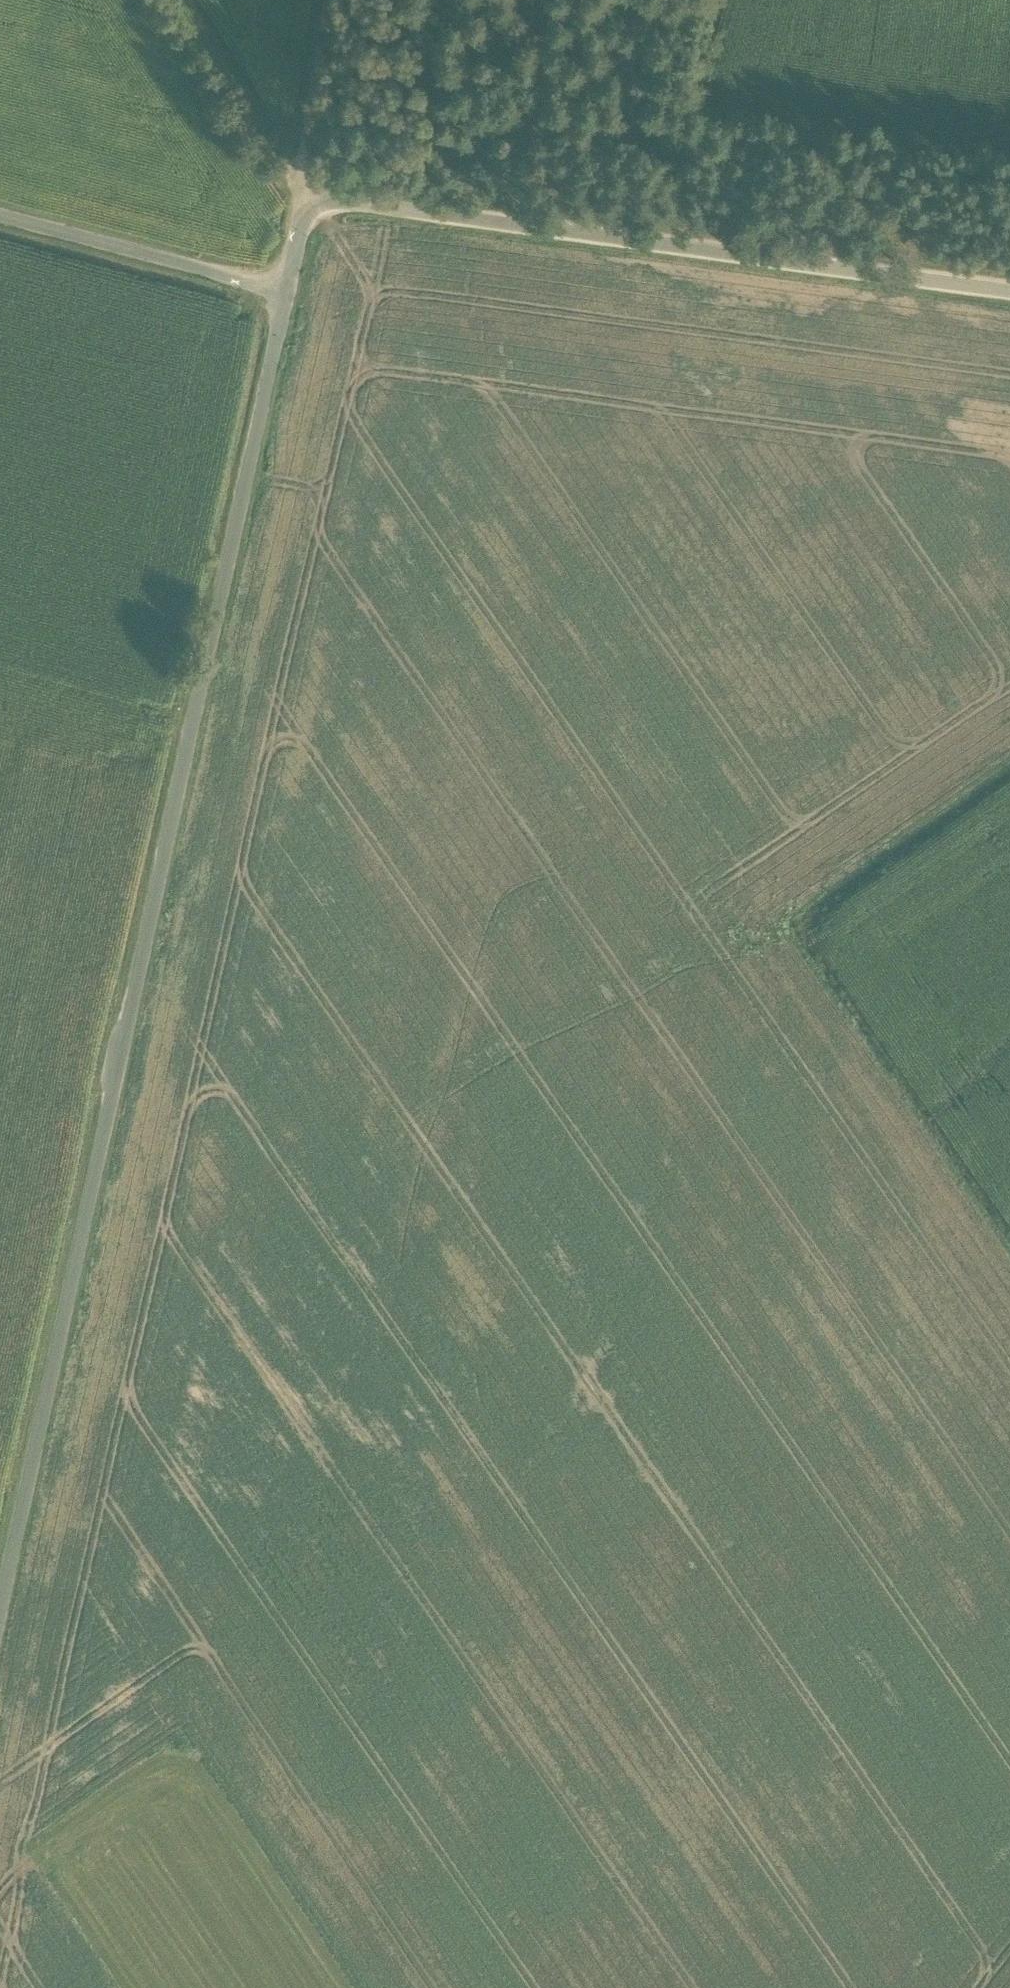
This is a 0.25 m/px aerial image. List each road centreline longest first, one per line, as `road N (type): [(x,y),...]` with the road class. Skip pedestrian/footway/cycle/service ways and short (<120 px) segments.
road 1 (unclassified): [(283,292),(0,1600)]
road 2 (unclassified): [(1009,292),(339,201),(310,202),(283,292)]
road 3 (unclassified): [(0,215),(283,292)]
road 4 (track): [(433,0),(408,211)]
road 5 (track): [(326,0),(302,176),(310,202)]

